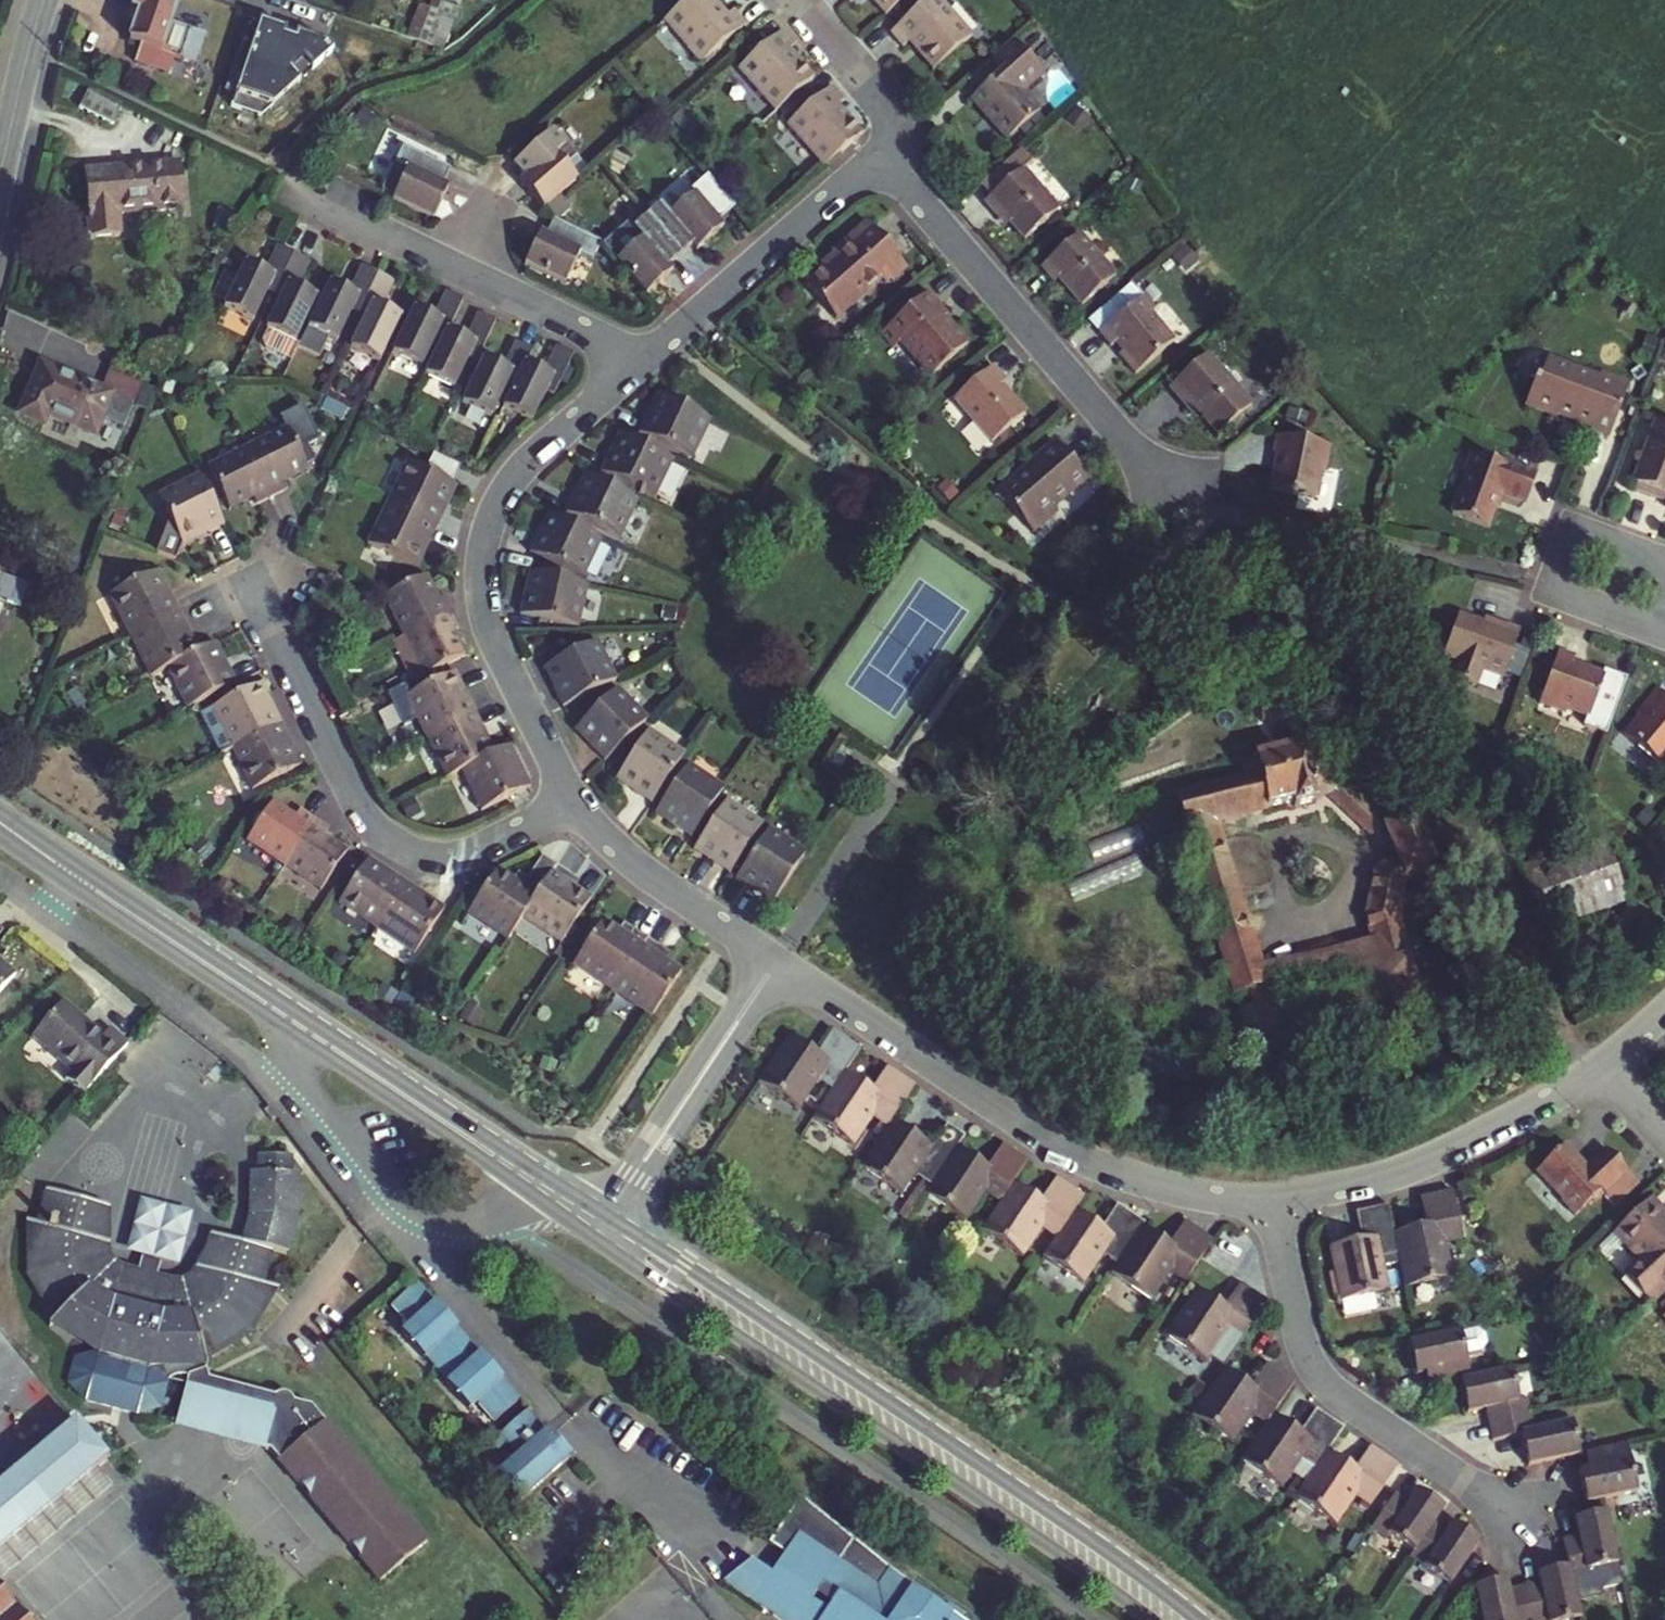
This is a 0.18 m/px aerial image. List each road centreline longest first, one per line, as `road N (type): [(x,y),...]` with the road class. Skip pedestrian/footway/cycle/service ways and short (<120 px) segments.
road 1 (secondary): [(1197,1619),(1021,1491),(609,1217)]
road 2 (secondary): [(594,1239),(1152,1619)]
road 3 (secondary): [(609,1217),(78,876)]
road 4 (secondary): [(78,876),(594,1239)]
road 5 (track): [(26,59),(276,162),(338,102),(451,58),(521,0)]
road 6 (residential): [(777,961),(1086,1161),(1192,1197),(1275,1201)]
road 7 (residential): [(642,357),(515,474),(482,542),(486,618),(576,798)]
road 8 (residential): [(247,571),(362,806),(385,837),(423,855),(458,856),(576,798)]
road 9 (residential): [(878,150),(1173,492)]
road 10 (residential): [(1275,1201),(1301,1334),(1316,1370),(1344,1399),(1516,1517)]
road 11 (residential): [(303,196),(642,357)]
road 12 (residential): [(1275,1201),(1424,1161),(1512,1120),(1597,1067)]
road 13 (residential): [(878,150),(642,357)]
road 14 (residential): [(609,1217),(777,961)]
road 15 (residential): [(1657,630),(1542,589),(1565,524),(1664,559)]
road 16 (residential): [(576,798),(632,862),(777,961)]
road 17 (residential): [(794,0),(905,126),(878,150)]
road 18 (residential): [(0,176),(43,0)]

